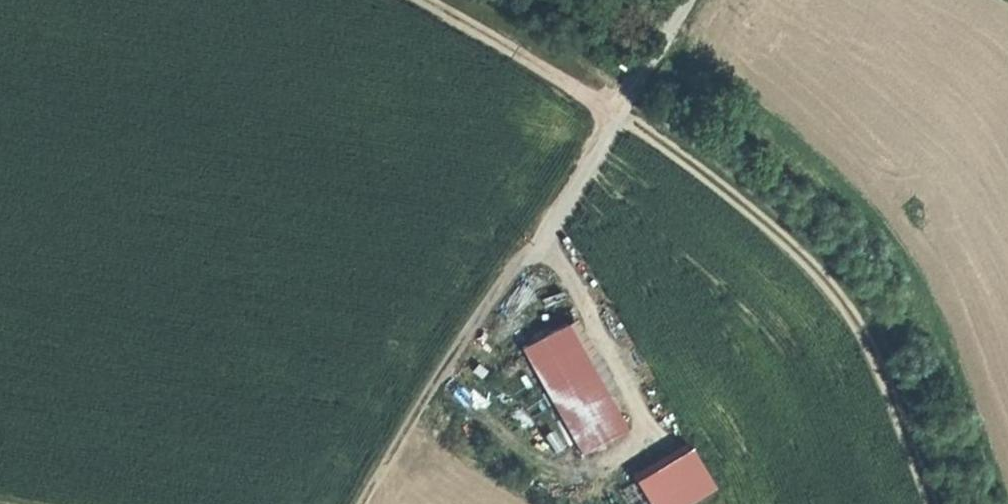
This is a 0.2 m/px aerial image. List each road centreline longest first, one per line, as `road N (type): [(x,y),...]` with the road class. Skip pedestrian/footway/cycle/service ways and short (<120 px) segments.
road 1 (track): [(369,503),(689,0)]
road 2 (track): [(946,503),(852,286),(806,239),(627,106)]
road 3 (track): [(619,117),(408,0)]
road 4 (track): [(633,96),(469,0)]

